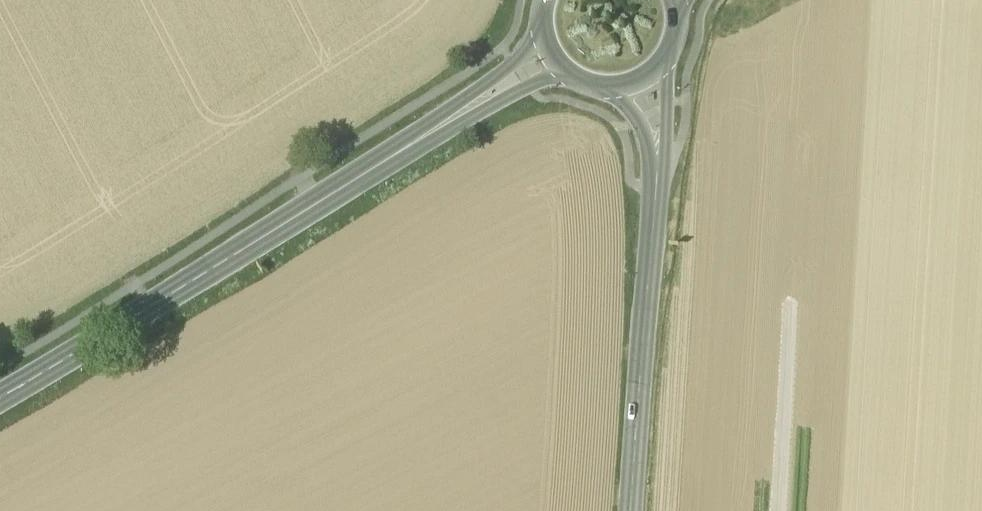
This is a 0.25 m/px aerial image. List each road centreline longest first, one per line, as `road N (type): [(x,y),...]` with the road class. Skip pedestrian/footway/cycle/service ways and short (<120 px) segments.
road 1 (secondary): [(229,258),(561,69)]
road 2 (secondary): [(544,43),(229,258)]
road 3 (tertiary): [(656,185),(632,510)]
road 4 (secondary): [(229,258),(0,396)]
road 5 (tertiary): [(656,185),(668,107),(664,61)]

